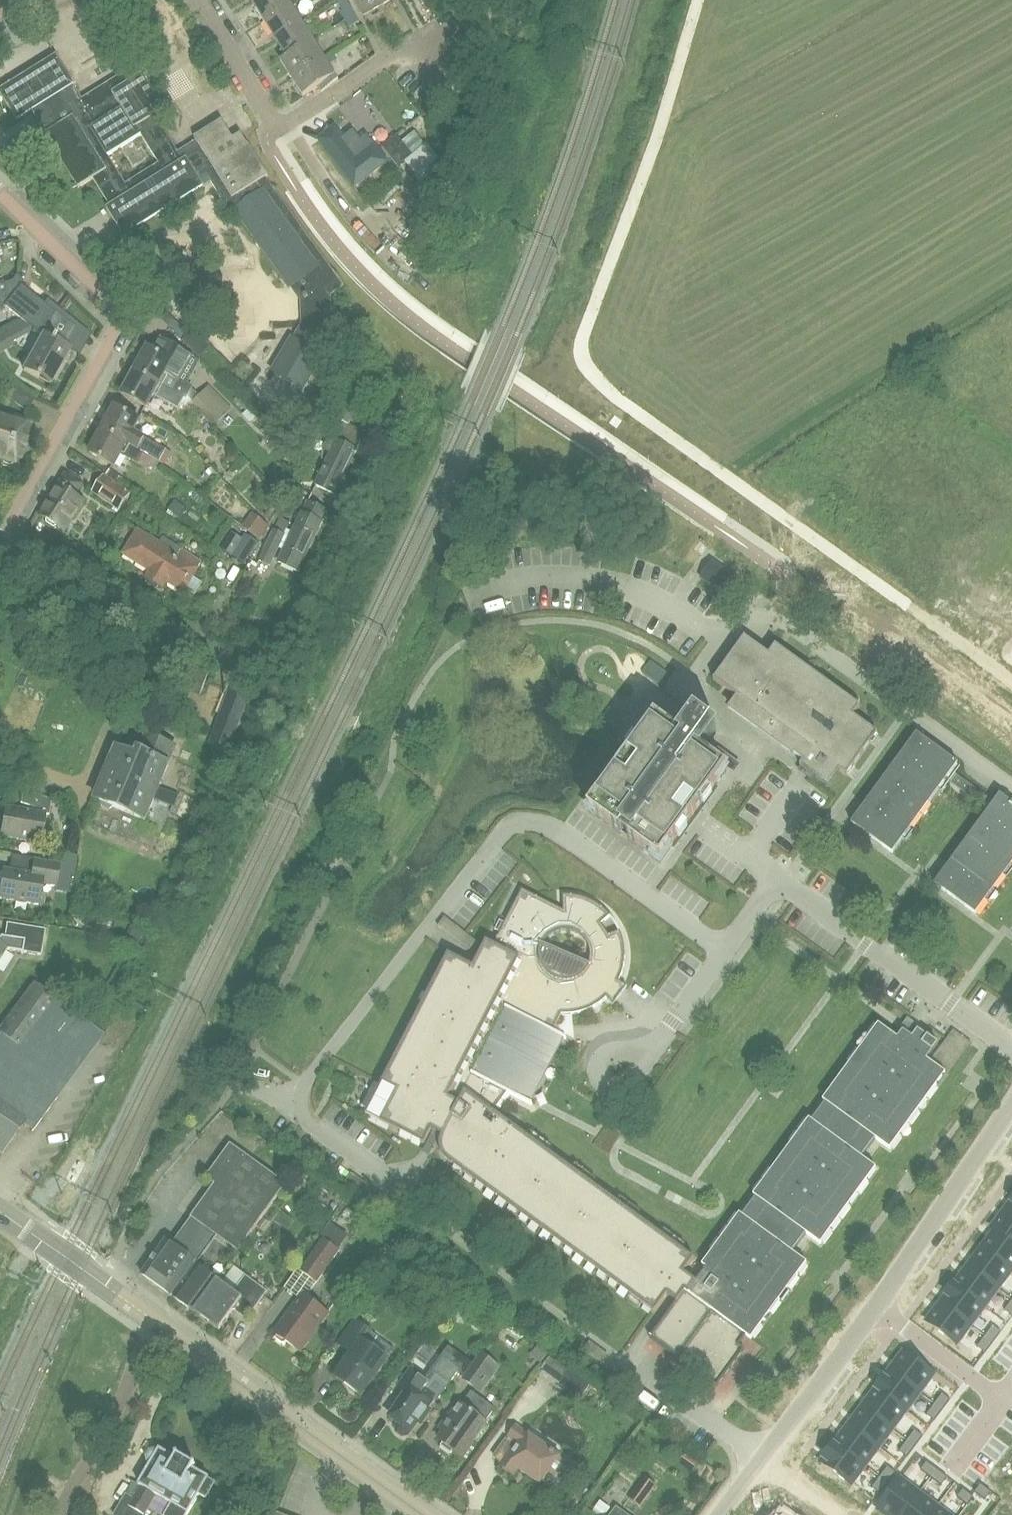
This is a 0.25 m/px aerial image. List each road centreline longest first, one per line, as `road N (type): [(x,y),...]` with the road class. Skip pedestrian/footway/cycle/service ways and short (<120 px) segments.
road 1 (residential): [(724,950),(551,827),(526,820),(504,831),(303,1085),(305,1122),(408,1193)]
road 2 (track): [(698,0),(658,141),(580,351),(609,390),(751,493)]
road 3 (residential): [(1011,788),(756,600),(684,692),(765,750)]
road 4 (residential): [(0,550),(93,565),(214,651),(244,660),(276,641),(371,453)]
road 5 (residential): [(761,1460),(1011,1102)]
road 6 (residential): [(0,544),(118,319),(109,297),(0,190)]
road 7 (tertiary): [(424,1514),(170,1330)]
road 8 (track): [(751,493),(892,597),(866,635)]
road 9 (residential): [(57,1514),(170,1330)]
road 10 (tertiary): [(170,1330),(0,1212)]
road 11 (residential): [(272,132),(428,27)]
road 12 (residential): [(1011,1050),(866,941)]
road 13 (residential): [(272,132),(195,0)]
road 14 (residential): [(761,1460),(641,1369)]
road 15 (residential): [(655,1044),(599,1061),(607,1087),(633,1079)]

